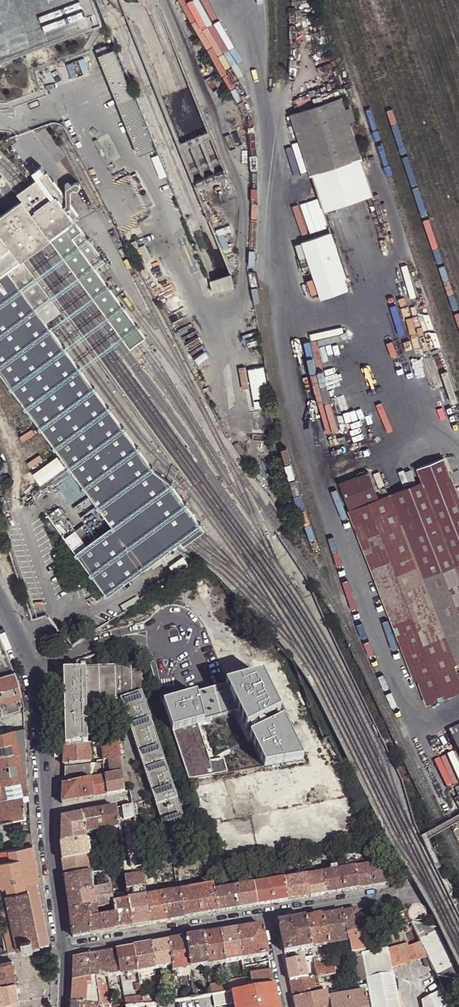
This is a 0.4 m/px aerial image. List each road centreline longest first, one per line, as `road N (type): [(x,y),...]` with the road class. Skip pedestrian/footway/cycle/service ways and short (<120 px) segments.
road 1 (residential): [(458,944),(429,884),(267,913)]
road 2 (residential): [(267,913),(64,948)]
road 3 (residential): [(64,948),(46,815)]
road 4 (residential): [(44,707),(38,673),(0,593)]

